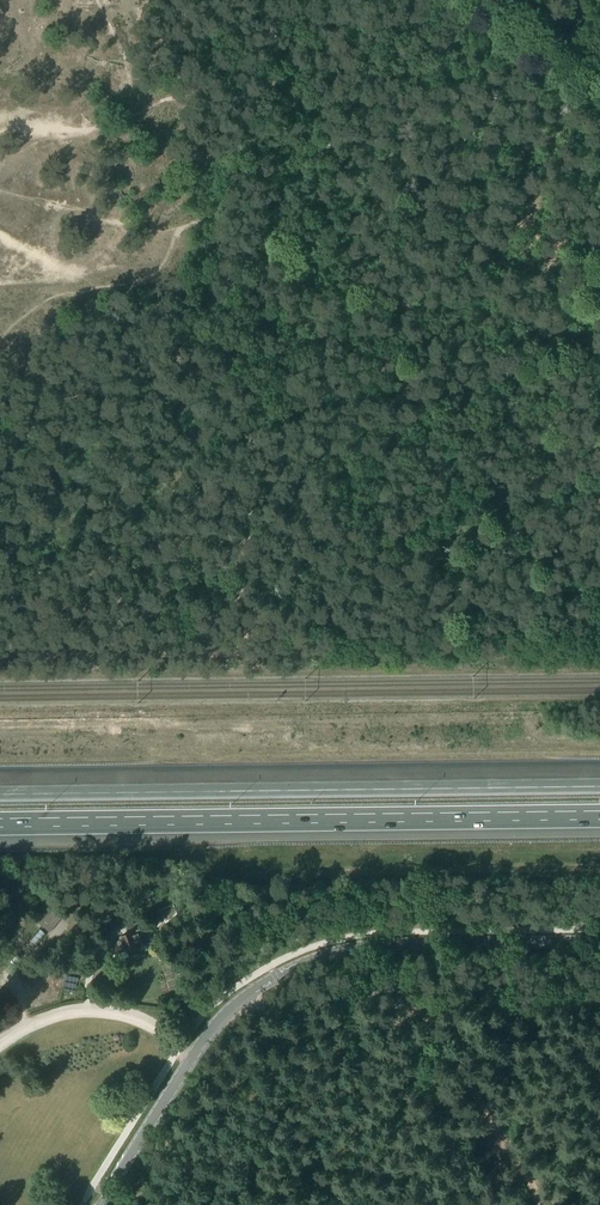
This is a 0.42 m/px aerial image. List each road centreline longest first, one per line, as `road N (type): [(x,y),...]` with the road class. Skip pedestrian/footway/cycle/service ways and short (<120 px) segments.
road 1 (tertiary): [(100,1204),(224,1012),(276,978),(366,946),(599,942)]
road 2 (track): [(599,634),(571,648),(0,650)]
road 3 (motorway): [(599,782),(0,790)]
road 4 (motorway): [(0,823),(599,816)]
road 5 (track): [(419,1007),(543,1204)]
road 6 (track): [(419,1007),(260,1009),(237,999)]
road 7 (track): [(599,1011),(419,1007)]
road 8 (track): [(475,0),(599,96)]

